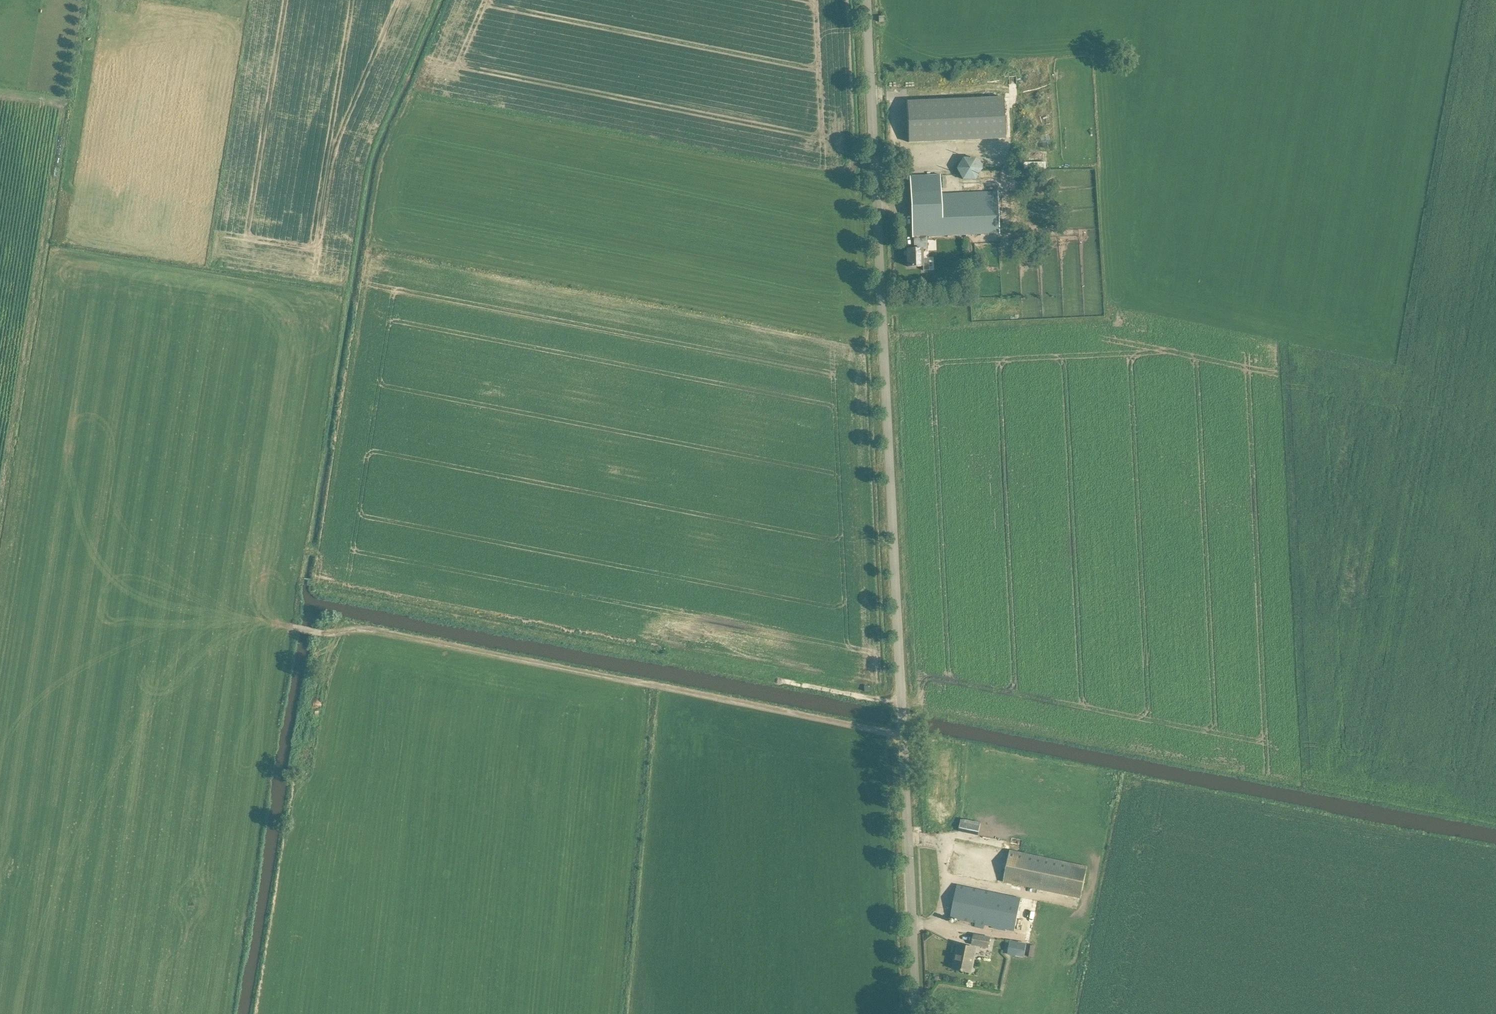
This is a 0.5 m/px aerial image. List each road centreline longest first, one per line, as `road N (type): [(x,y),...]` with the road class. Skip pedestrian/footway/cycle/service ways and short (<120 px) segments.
road 1 (unclassified): [(918,1013),(868,0)]

